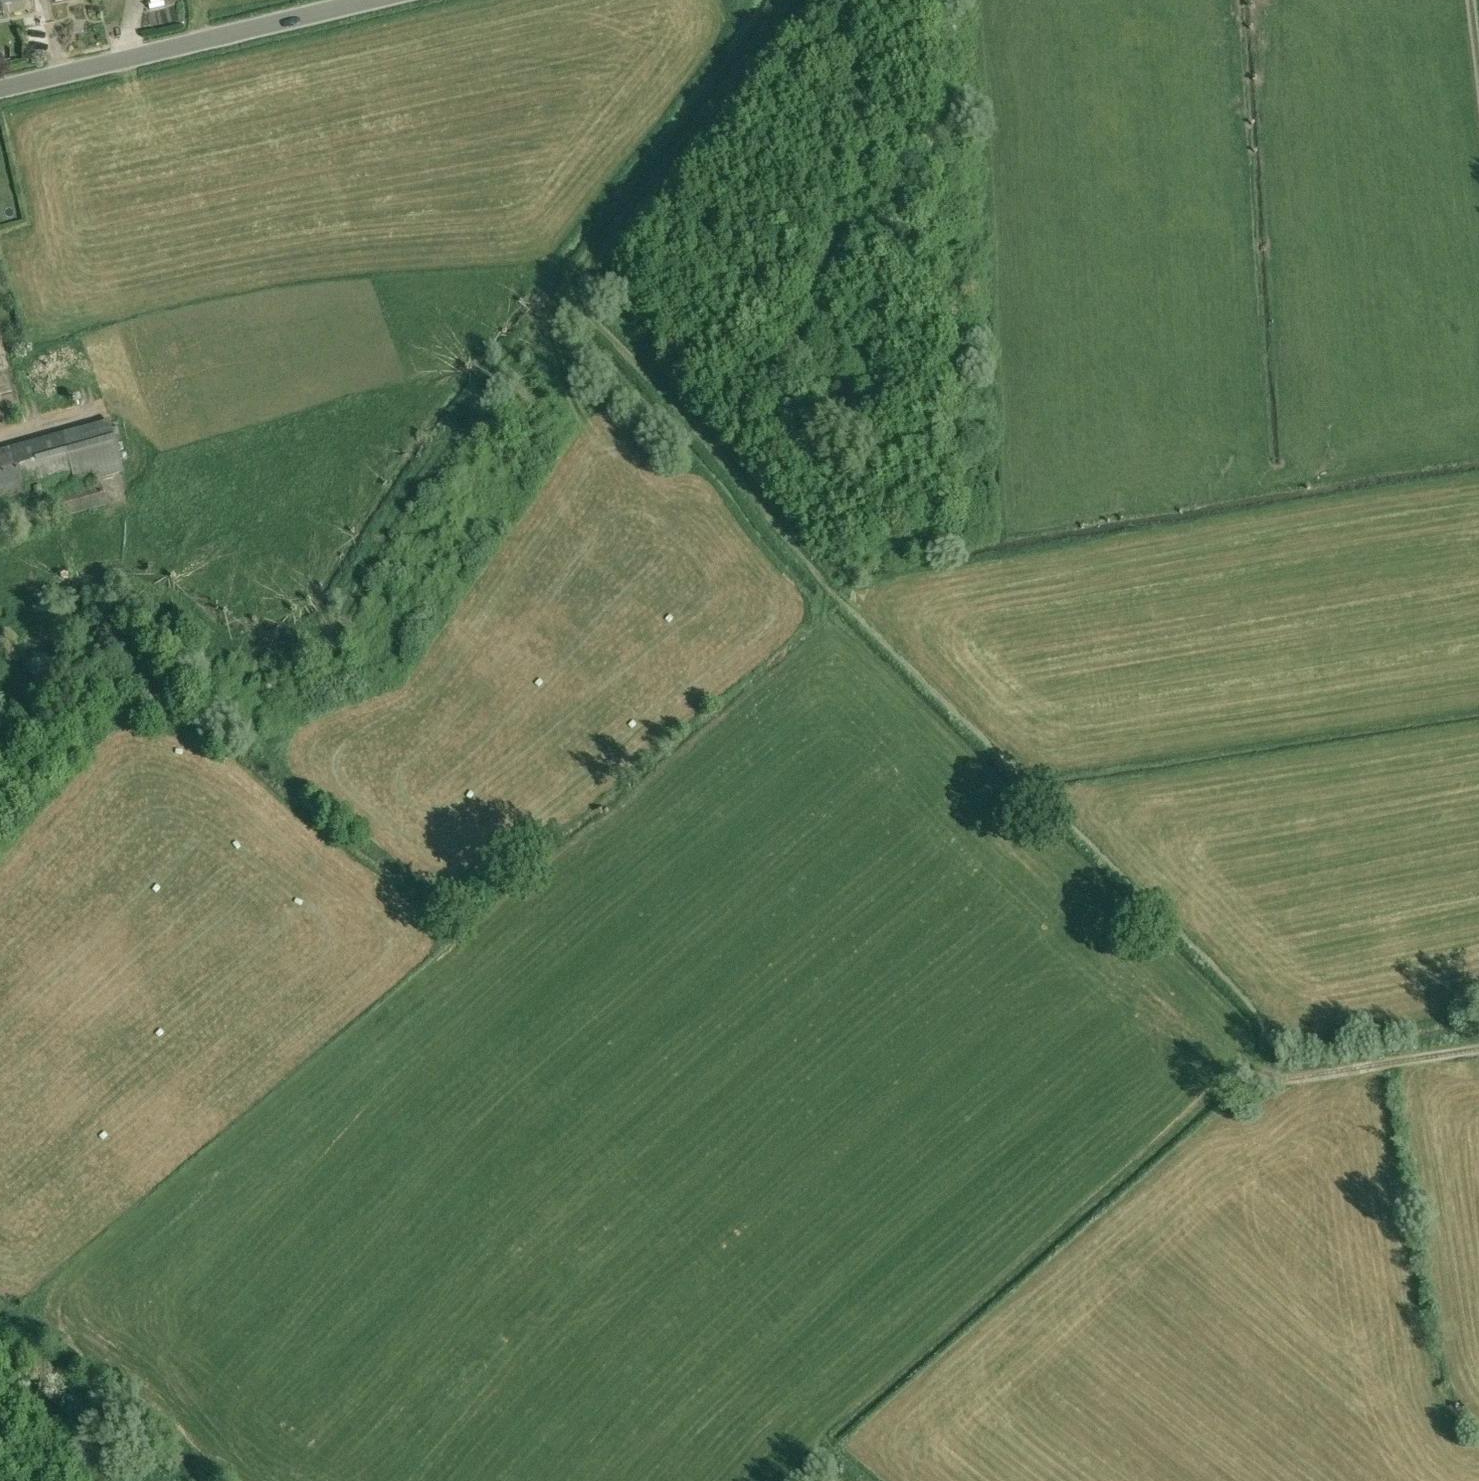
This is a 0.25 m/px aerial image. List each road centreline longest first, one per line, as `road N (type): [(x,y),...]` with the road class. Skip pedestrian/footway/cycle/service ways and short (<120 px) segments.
road 1 (unclassified): [(0,91),(378,0)]

